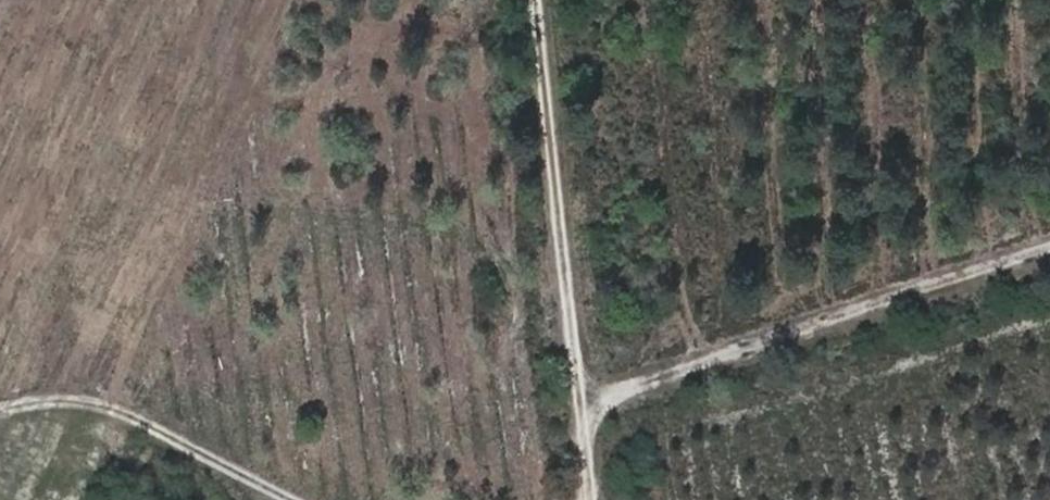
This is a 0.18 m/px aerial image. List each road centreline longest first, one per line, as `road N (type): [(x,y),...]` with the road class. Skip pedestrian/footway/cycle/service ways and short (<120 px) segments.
road 1 (track): [(559,0),(610,499)]

